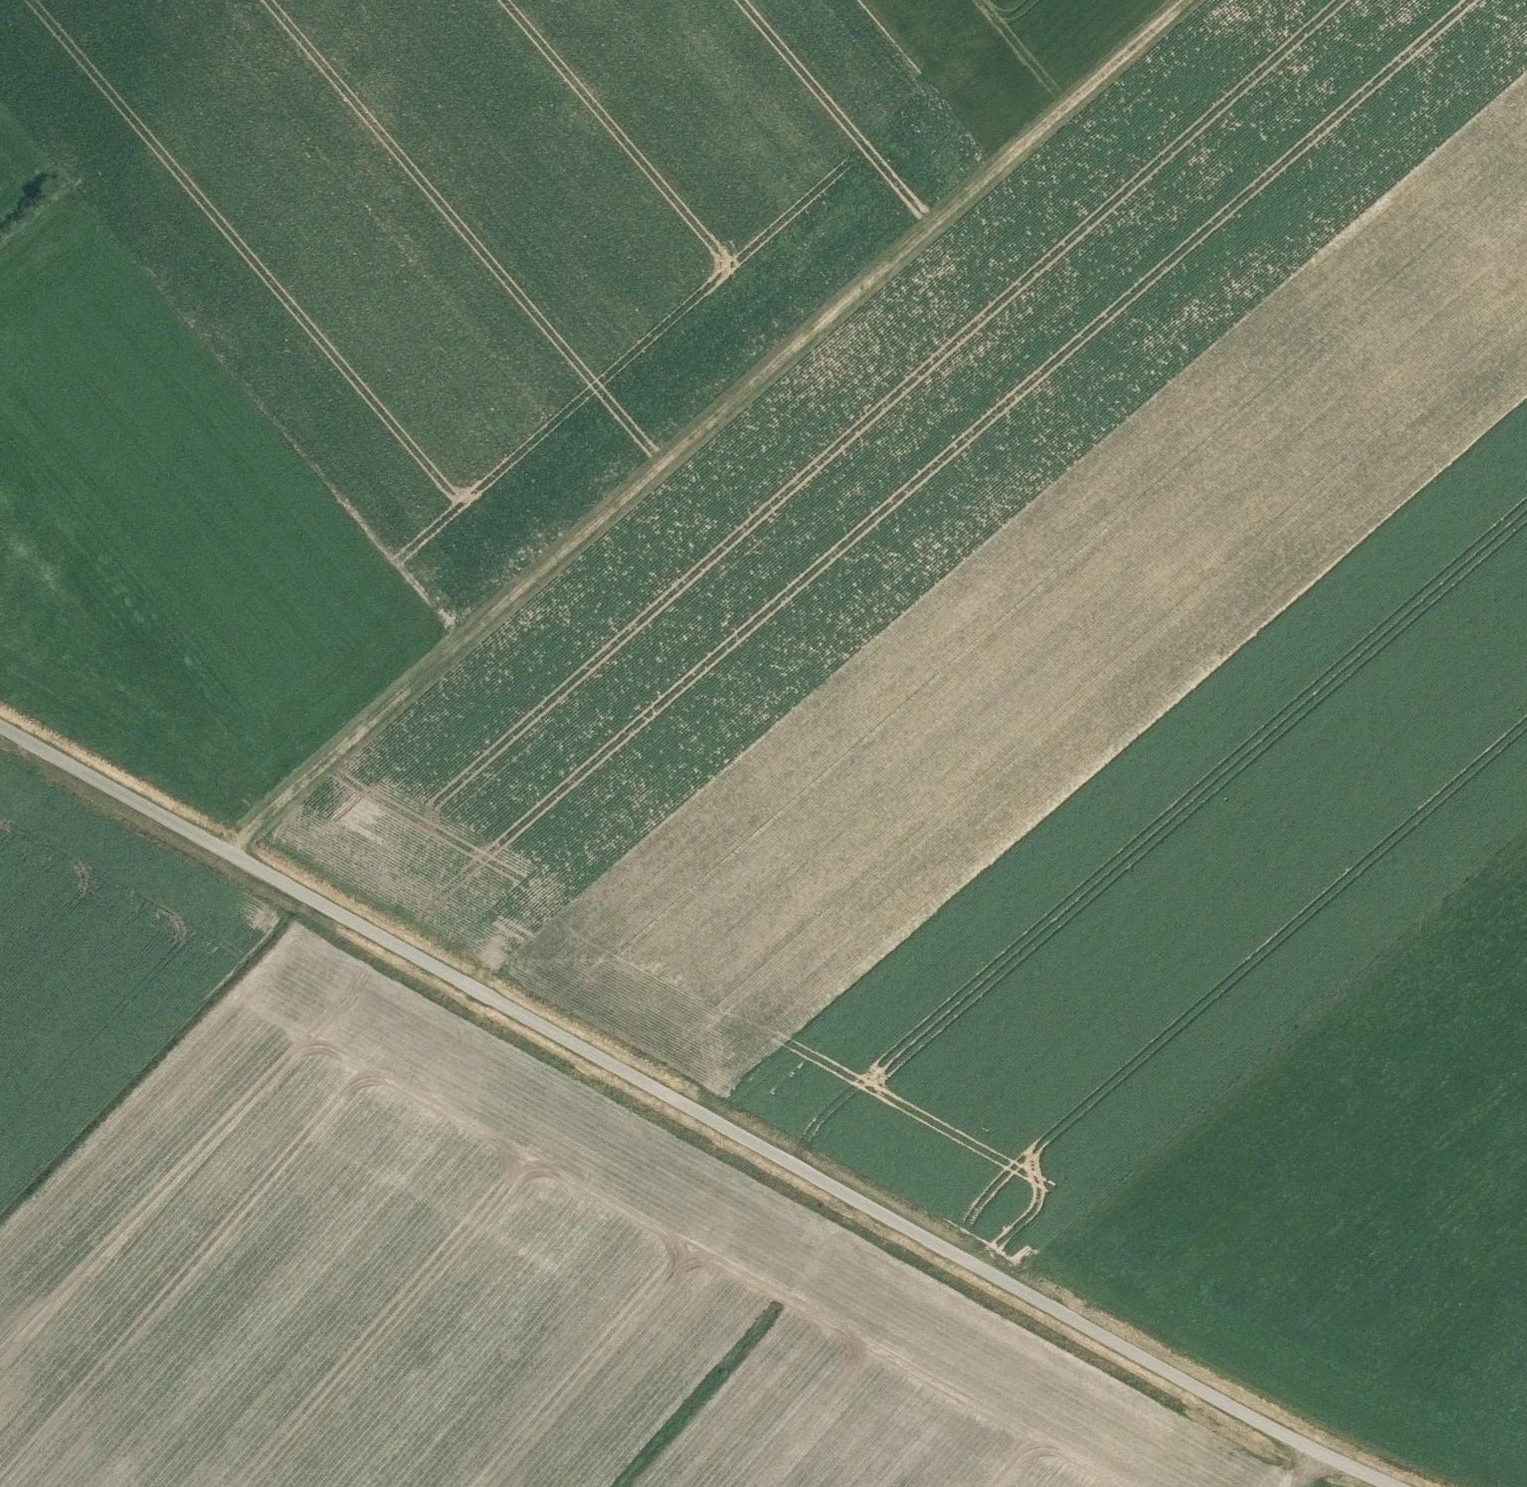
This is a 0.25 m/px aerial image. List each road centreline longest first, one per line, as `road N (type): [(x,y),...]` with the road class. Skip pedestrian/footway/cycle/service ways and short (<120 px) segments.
road 1 (unclassified): [(1397,1486),(1313,1449),(0,726)]
road 2 (track): [(1182,0),(227,852)]

